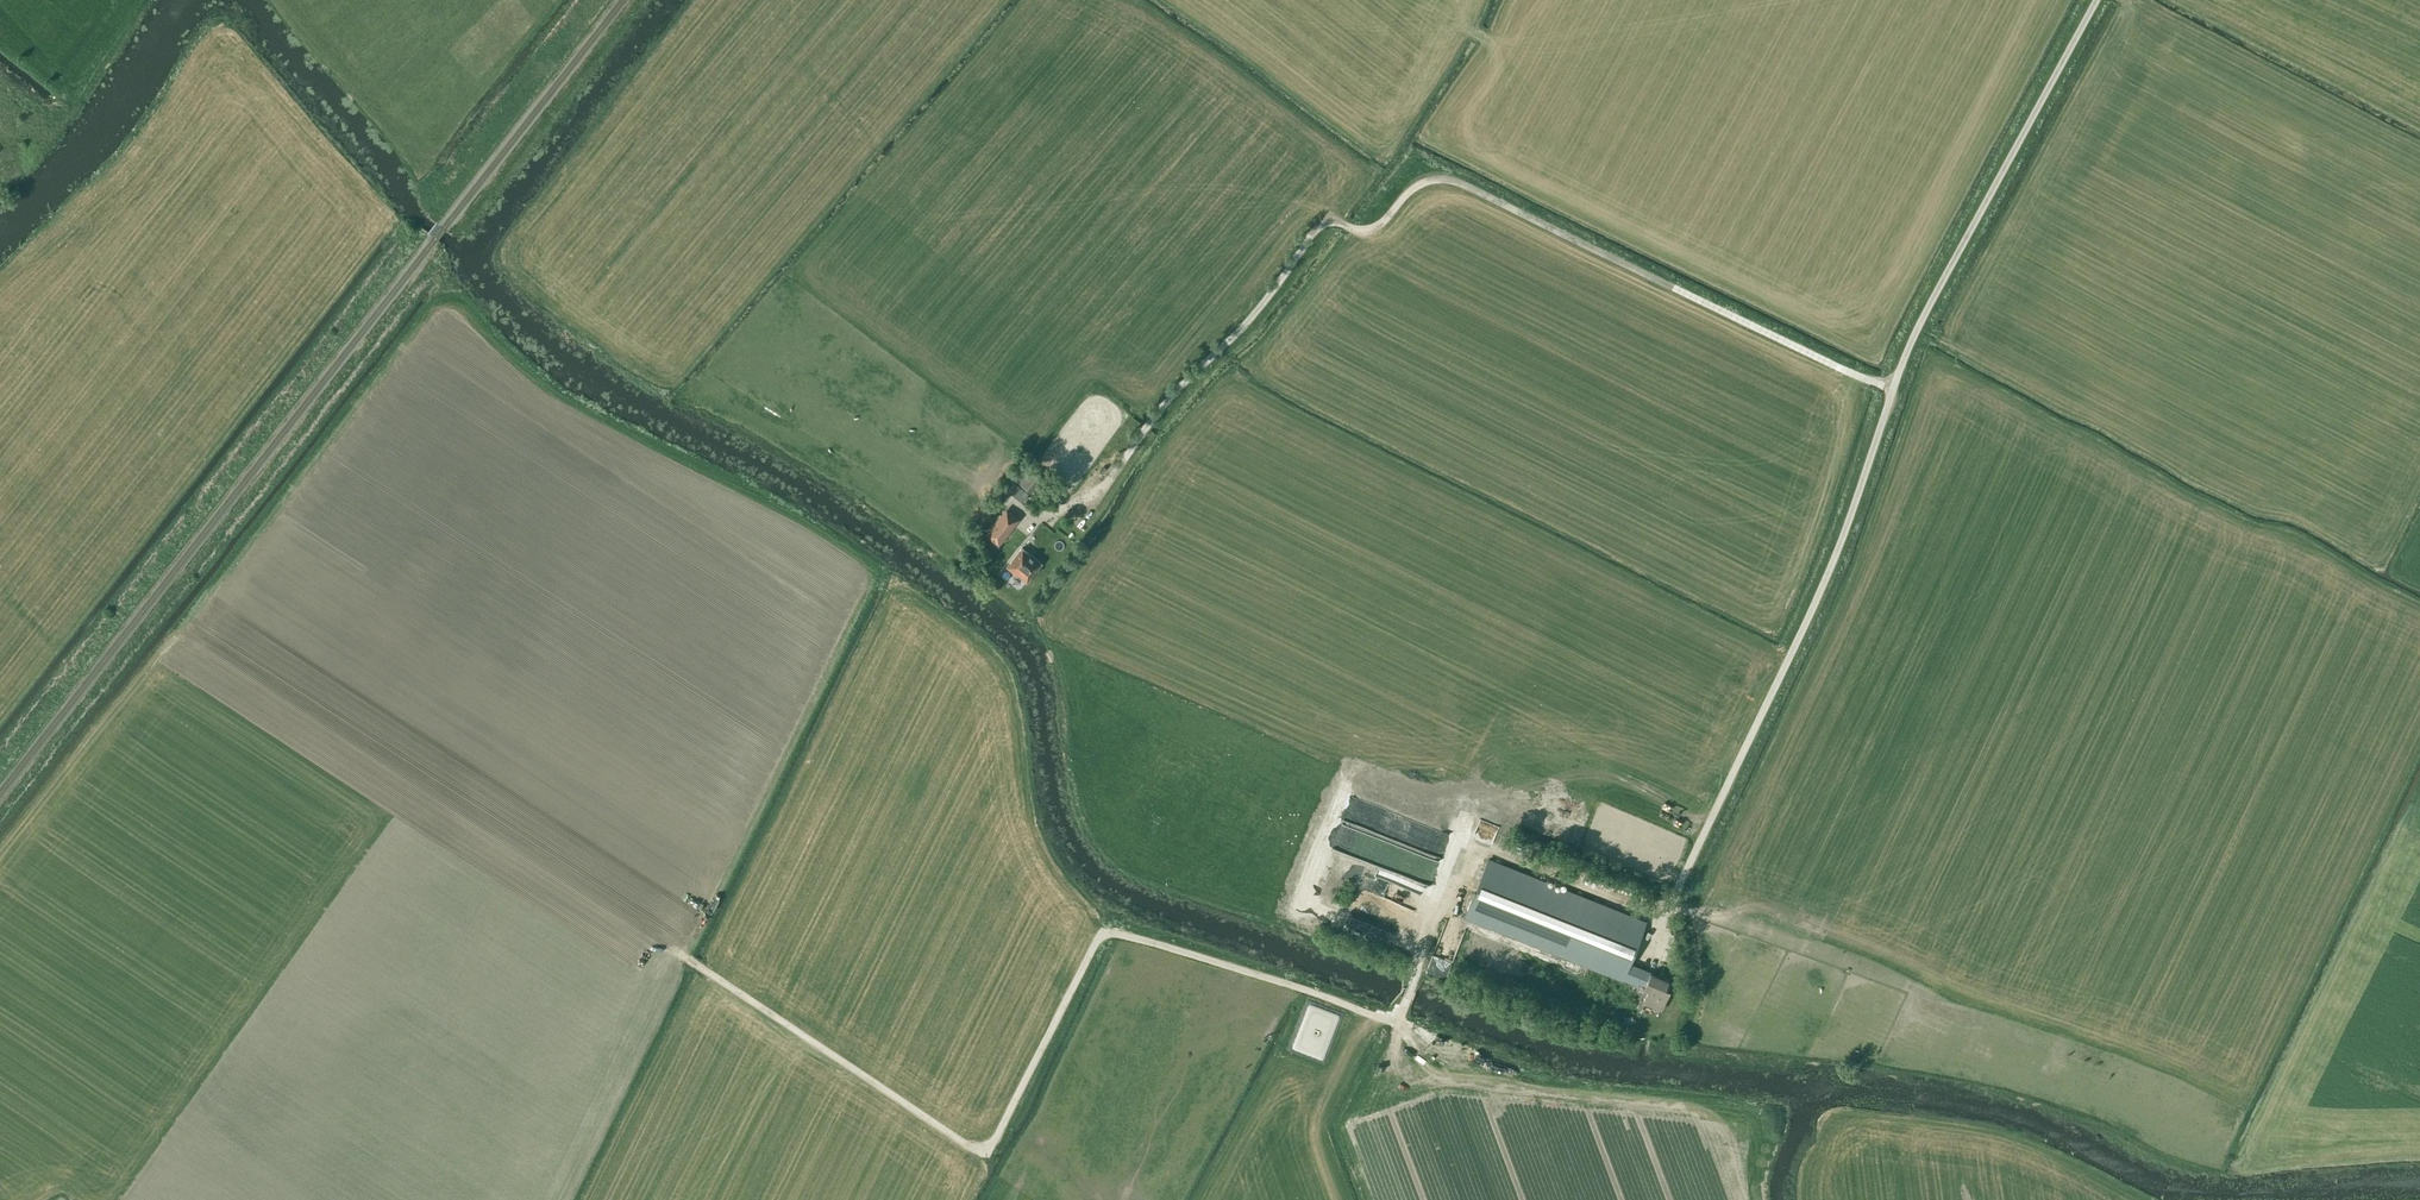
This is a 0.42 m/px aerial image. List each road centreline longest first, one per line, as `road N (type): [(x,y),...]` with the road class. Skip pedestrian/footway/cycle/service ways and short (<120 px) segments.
road 1 (unclassified): [(1649,945),(1827,574),(1933,294),(2095,0)]

